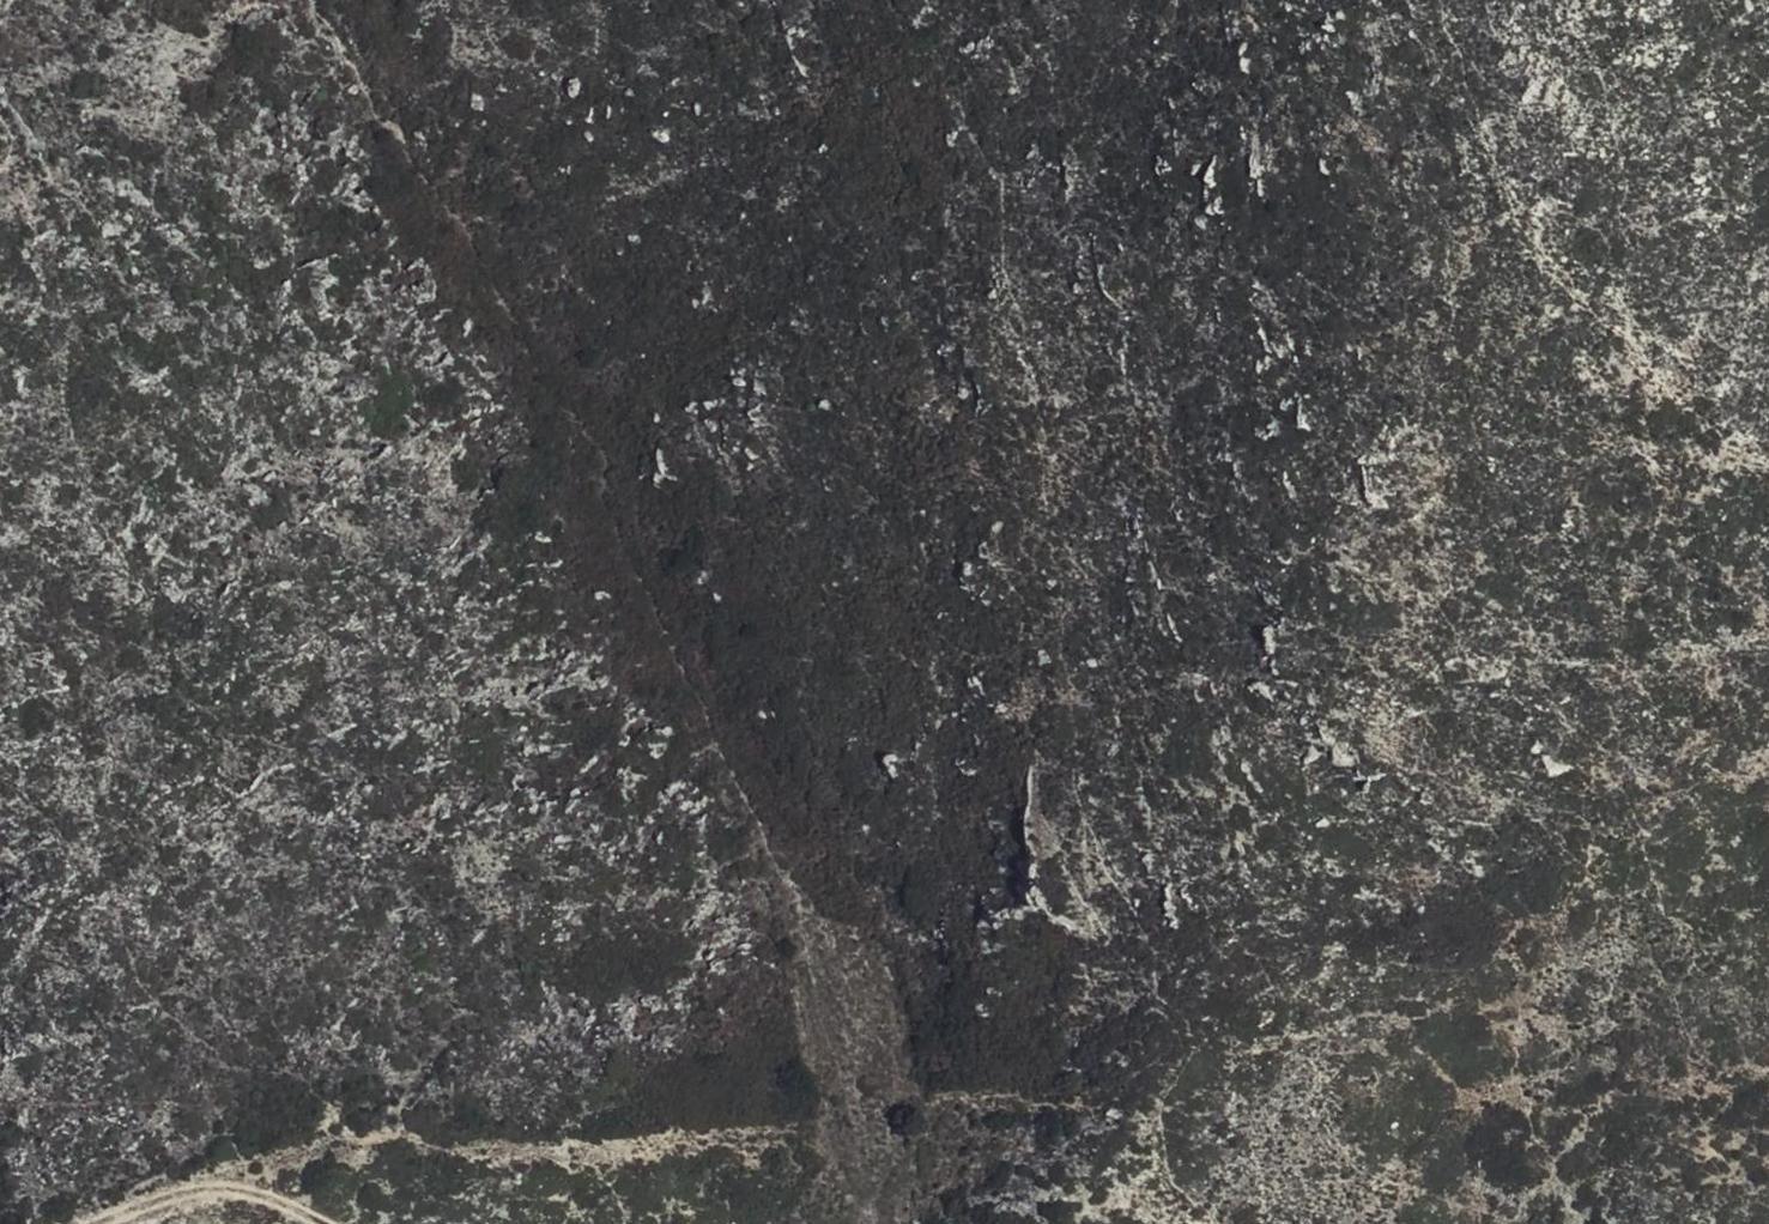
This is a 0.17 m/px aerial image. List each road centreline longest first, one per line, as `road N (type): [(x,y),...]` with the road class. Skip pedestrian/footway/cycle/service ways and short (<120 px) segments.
road 1 (track): [(320,1223),(242,1185),(164,1195),(100,1223)]

